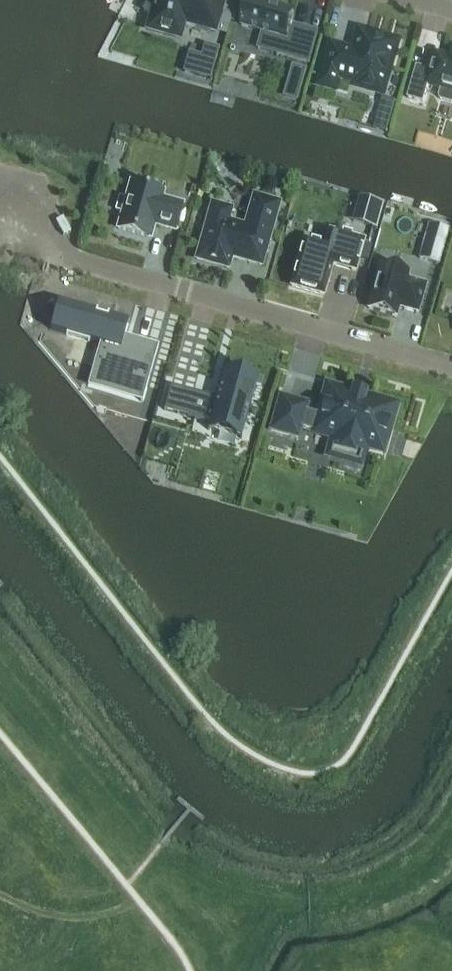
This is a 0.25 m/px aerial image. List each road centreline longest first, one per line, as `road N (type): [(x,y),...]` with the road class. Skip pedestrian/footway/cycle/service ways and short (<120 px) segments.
road 1 (residential): [(451,364),(68,255)]

